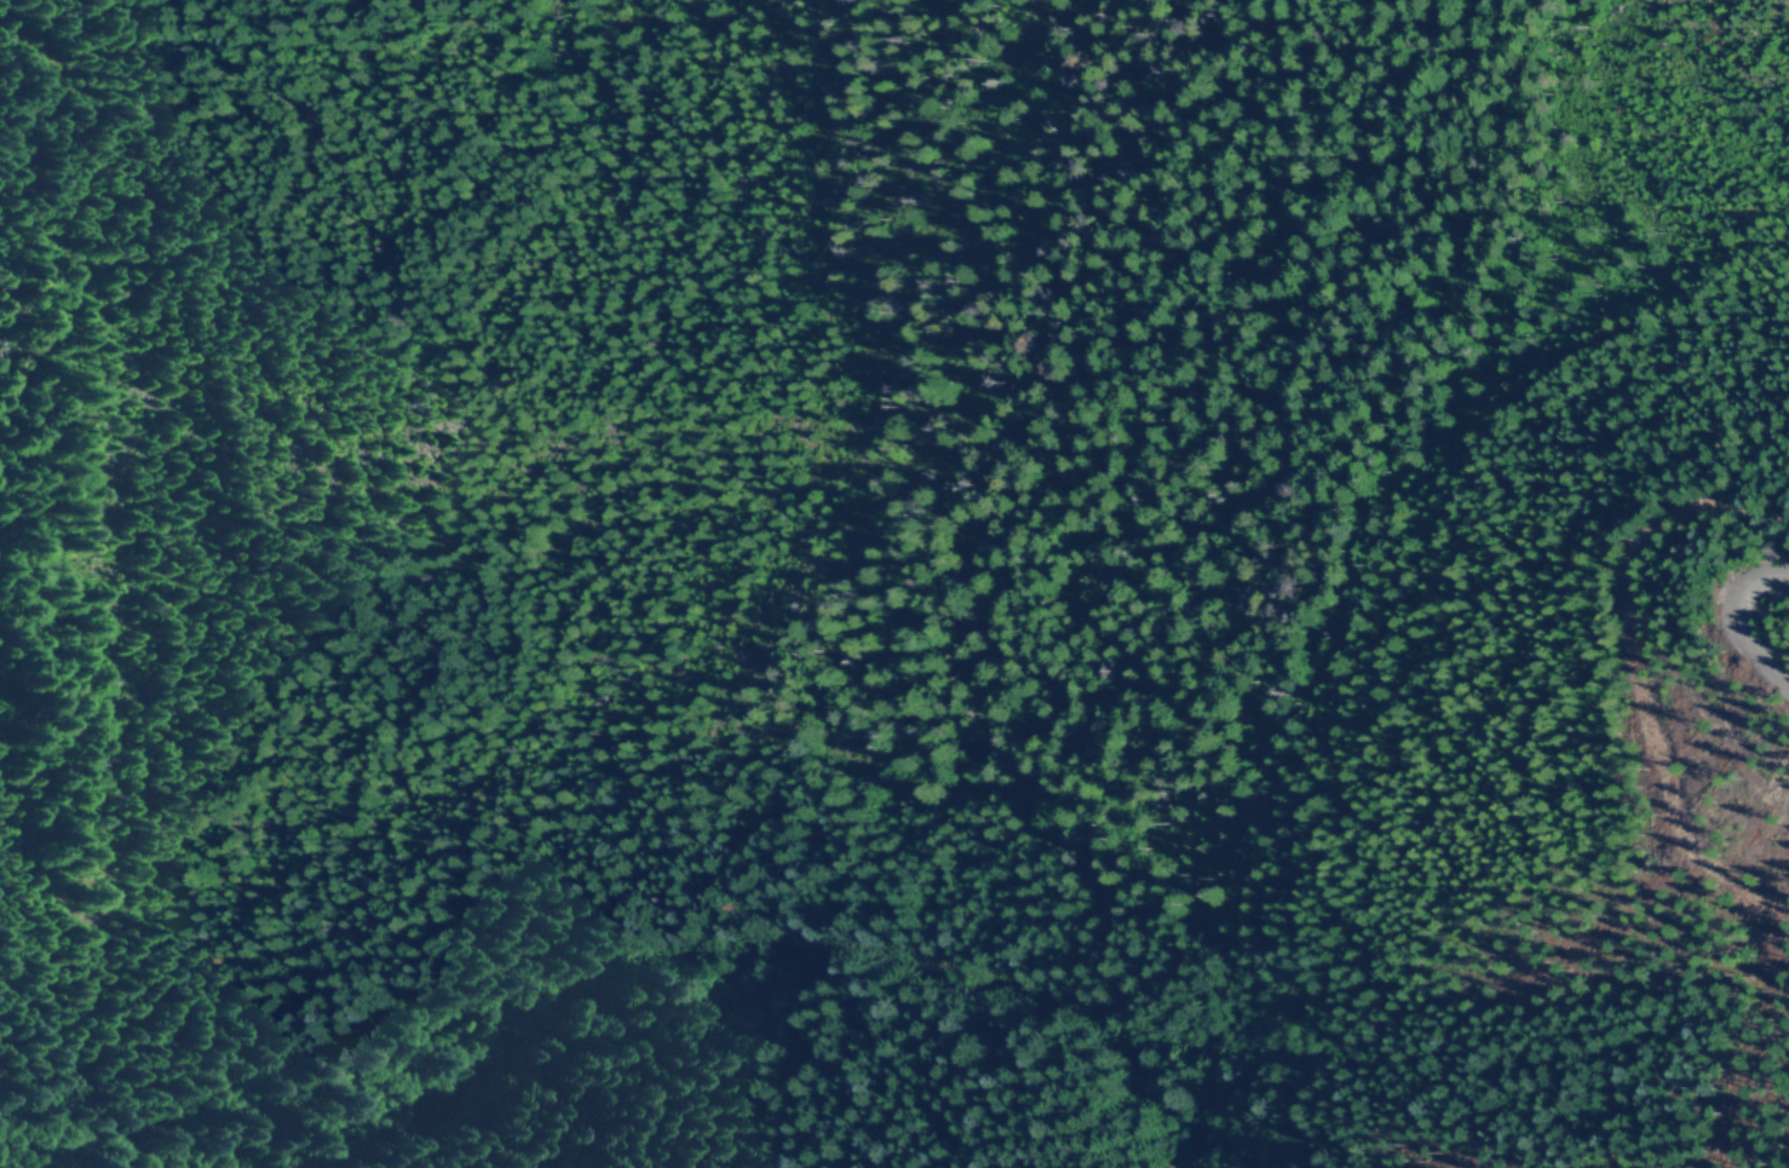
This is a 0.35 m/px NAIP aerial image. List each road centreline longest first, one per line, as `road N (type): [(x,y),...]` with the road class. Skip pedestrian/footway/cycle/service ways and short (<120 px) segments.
road 1 (track): [(1788,575),(1750,587),(1739,617),(1754,654),(1788,677)]

